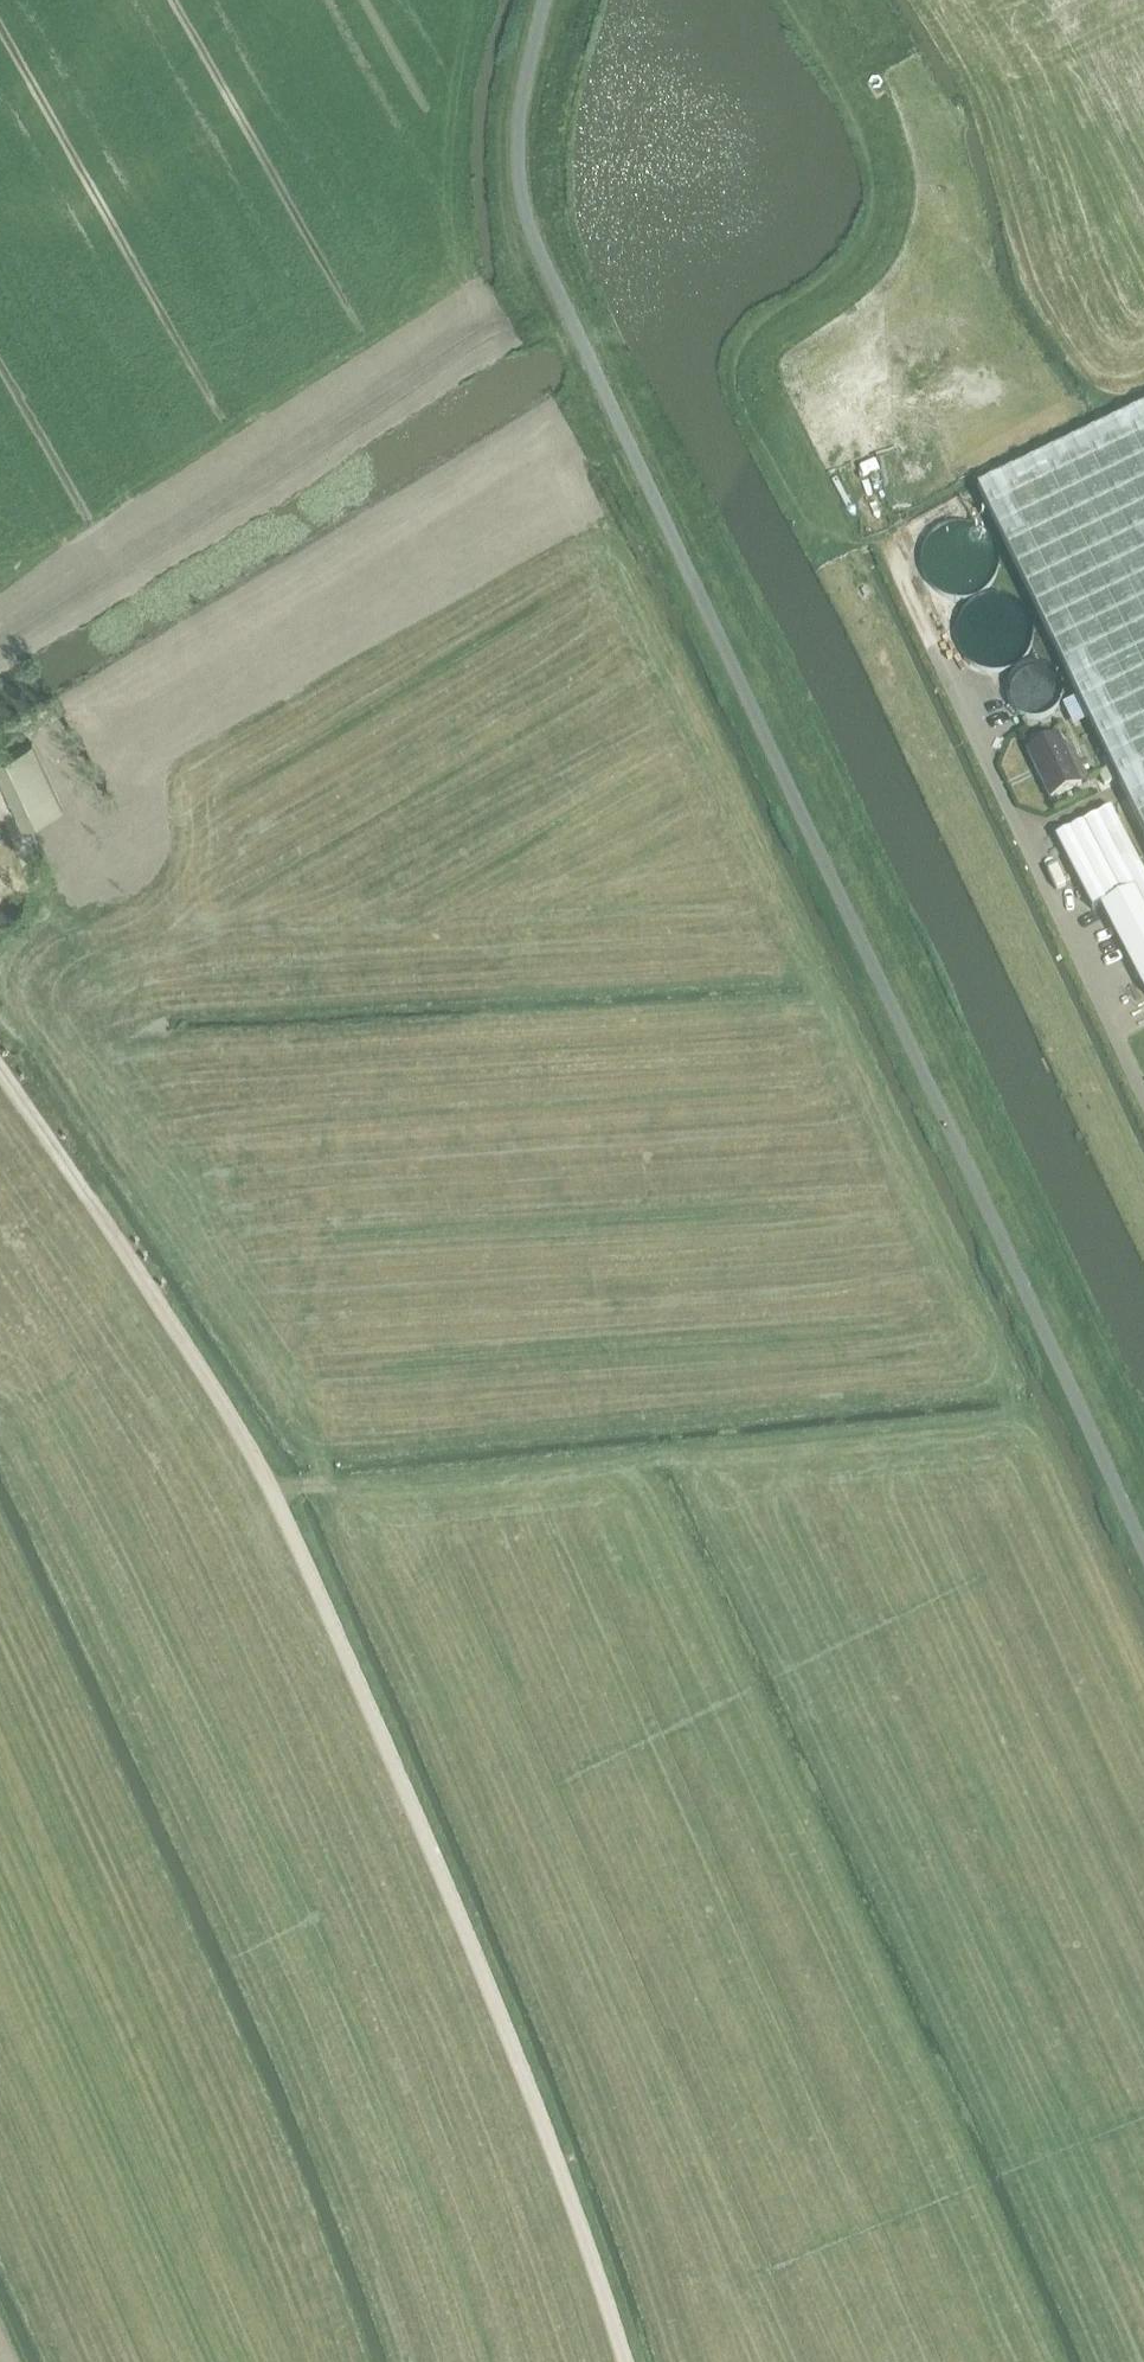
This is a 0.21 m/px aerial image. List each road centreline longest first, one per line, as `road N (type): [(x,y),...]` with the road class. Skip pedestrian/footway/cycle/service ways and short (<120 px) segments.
road 1 (unclassified): [(1143,1086),(952,683)]

